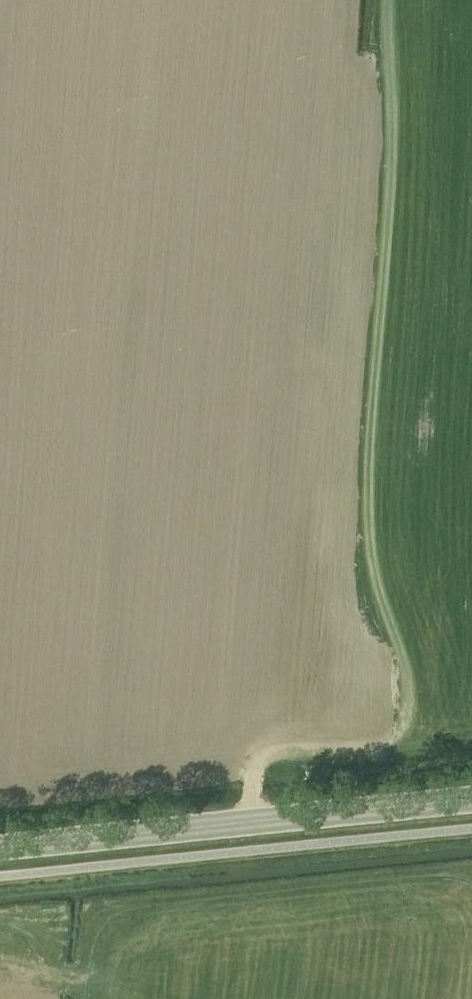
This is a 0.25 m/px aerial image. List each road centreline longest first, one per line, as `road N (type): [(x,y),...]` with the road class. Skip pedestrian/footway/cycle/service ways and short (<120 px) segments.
road 1 (secondary): [(0,849),(471,800)]

